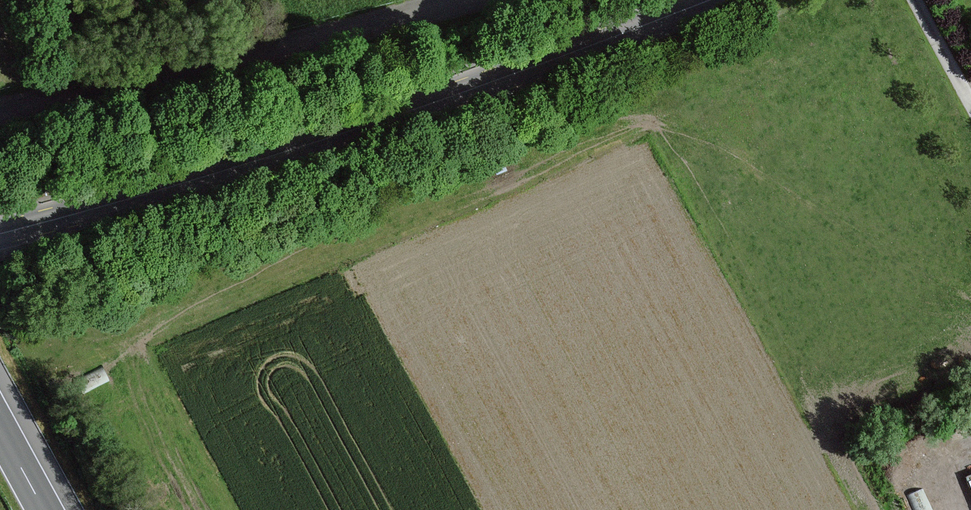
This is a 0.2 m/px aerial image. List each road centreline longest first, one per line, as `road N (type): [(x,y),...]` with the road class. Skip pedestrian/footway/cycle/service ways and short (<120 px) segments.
road 1 (tertiary): [(0,233),(194,180),(715,0)]
road 2 (track): [(912,0),(970,106)]

